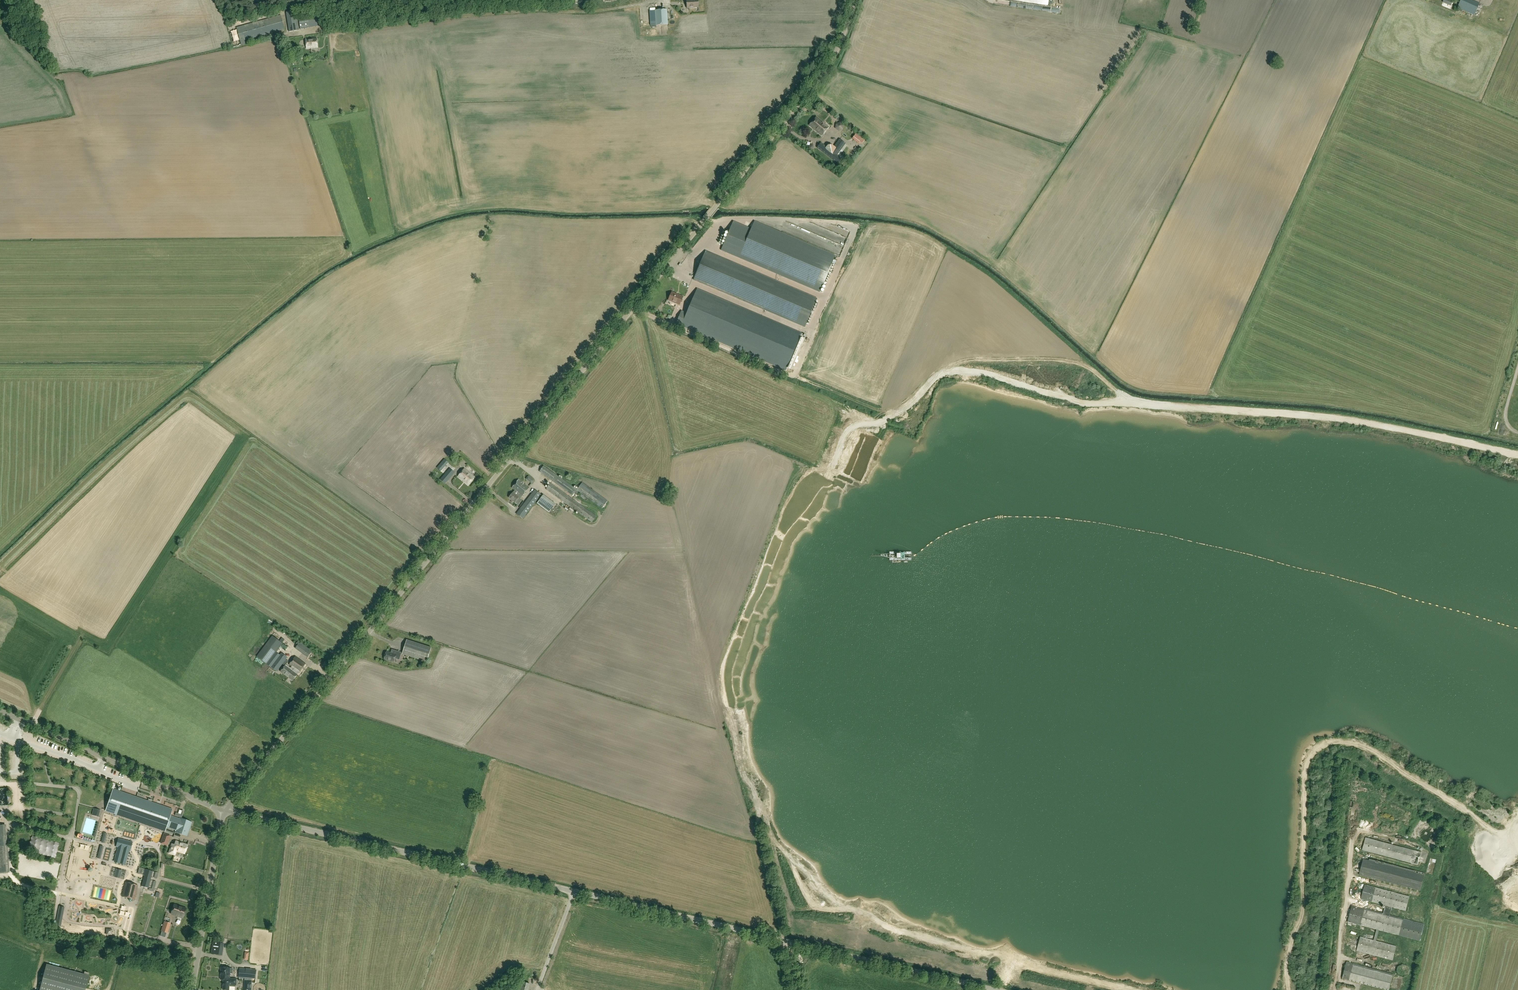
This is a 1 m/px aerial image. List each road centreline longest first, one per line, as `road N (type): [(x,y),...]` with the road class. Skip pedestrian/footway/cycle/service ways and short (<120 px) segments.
road 1 (unclassified): [(224,811),(824,73),(856,0)]
road 2 (unclassified): [(784,941),(224,811)]
road 3 (track): [(1517,827),(1487,827),(1355,743),(1314,749),(1304,774),(1303,912),(1287,989)]
road 4 (track): [(1517,455),(1358,422),(1149,405),(1108,385)]
road 5 (track): [(1131,989),(887,927),(867,914)]
road 6 (unclassified): [(224,811),(0,710)]
road 7 (unclassified): [(990,989),(784,941)]
road 8 (unclassified): [(192,989),(224,811)]
road 9 (unclassified): [(1335,989),(1351,814)]

